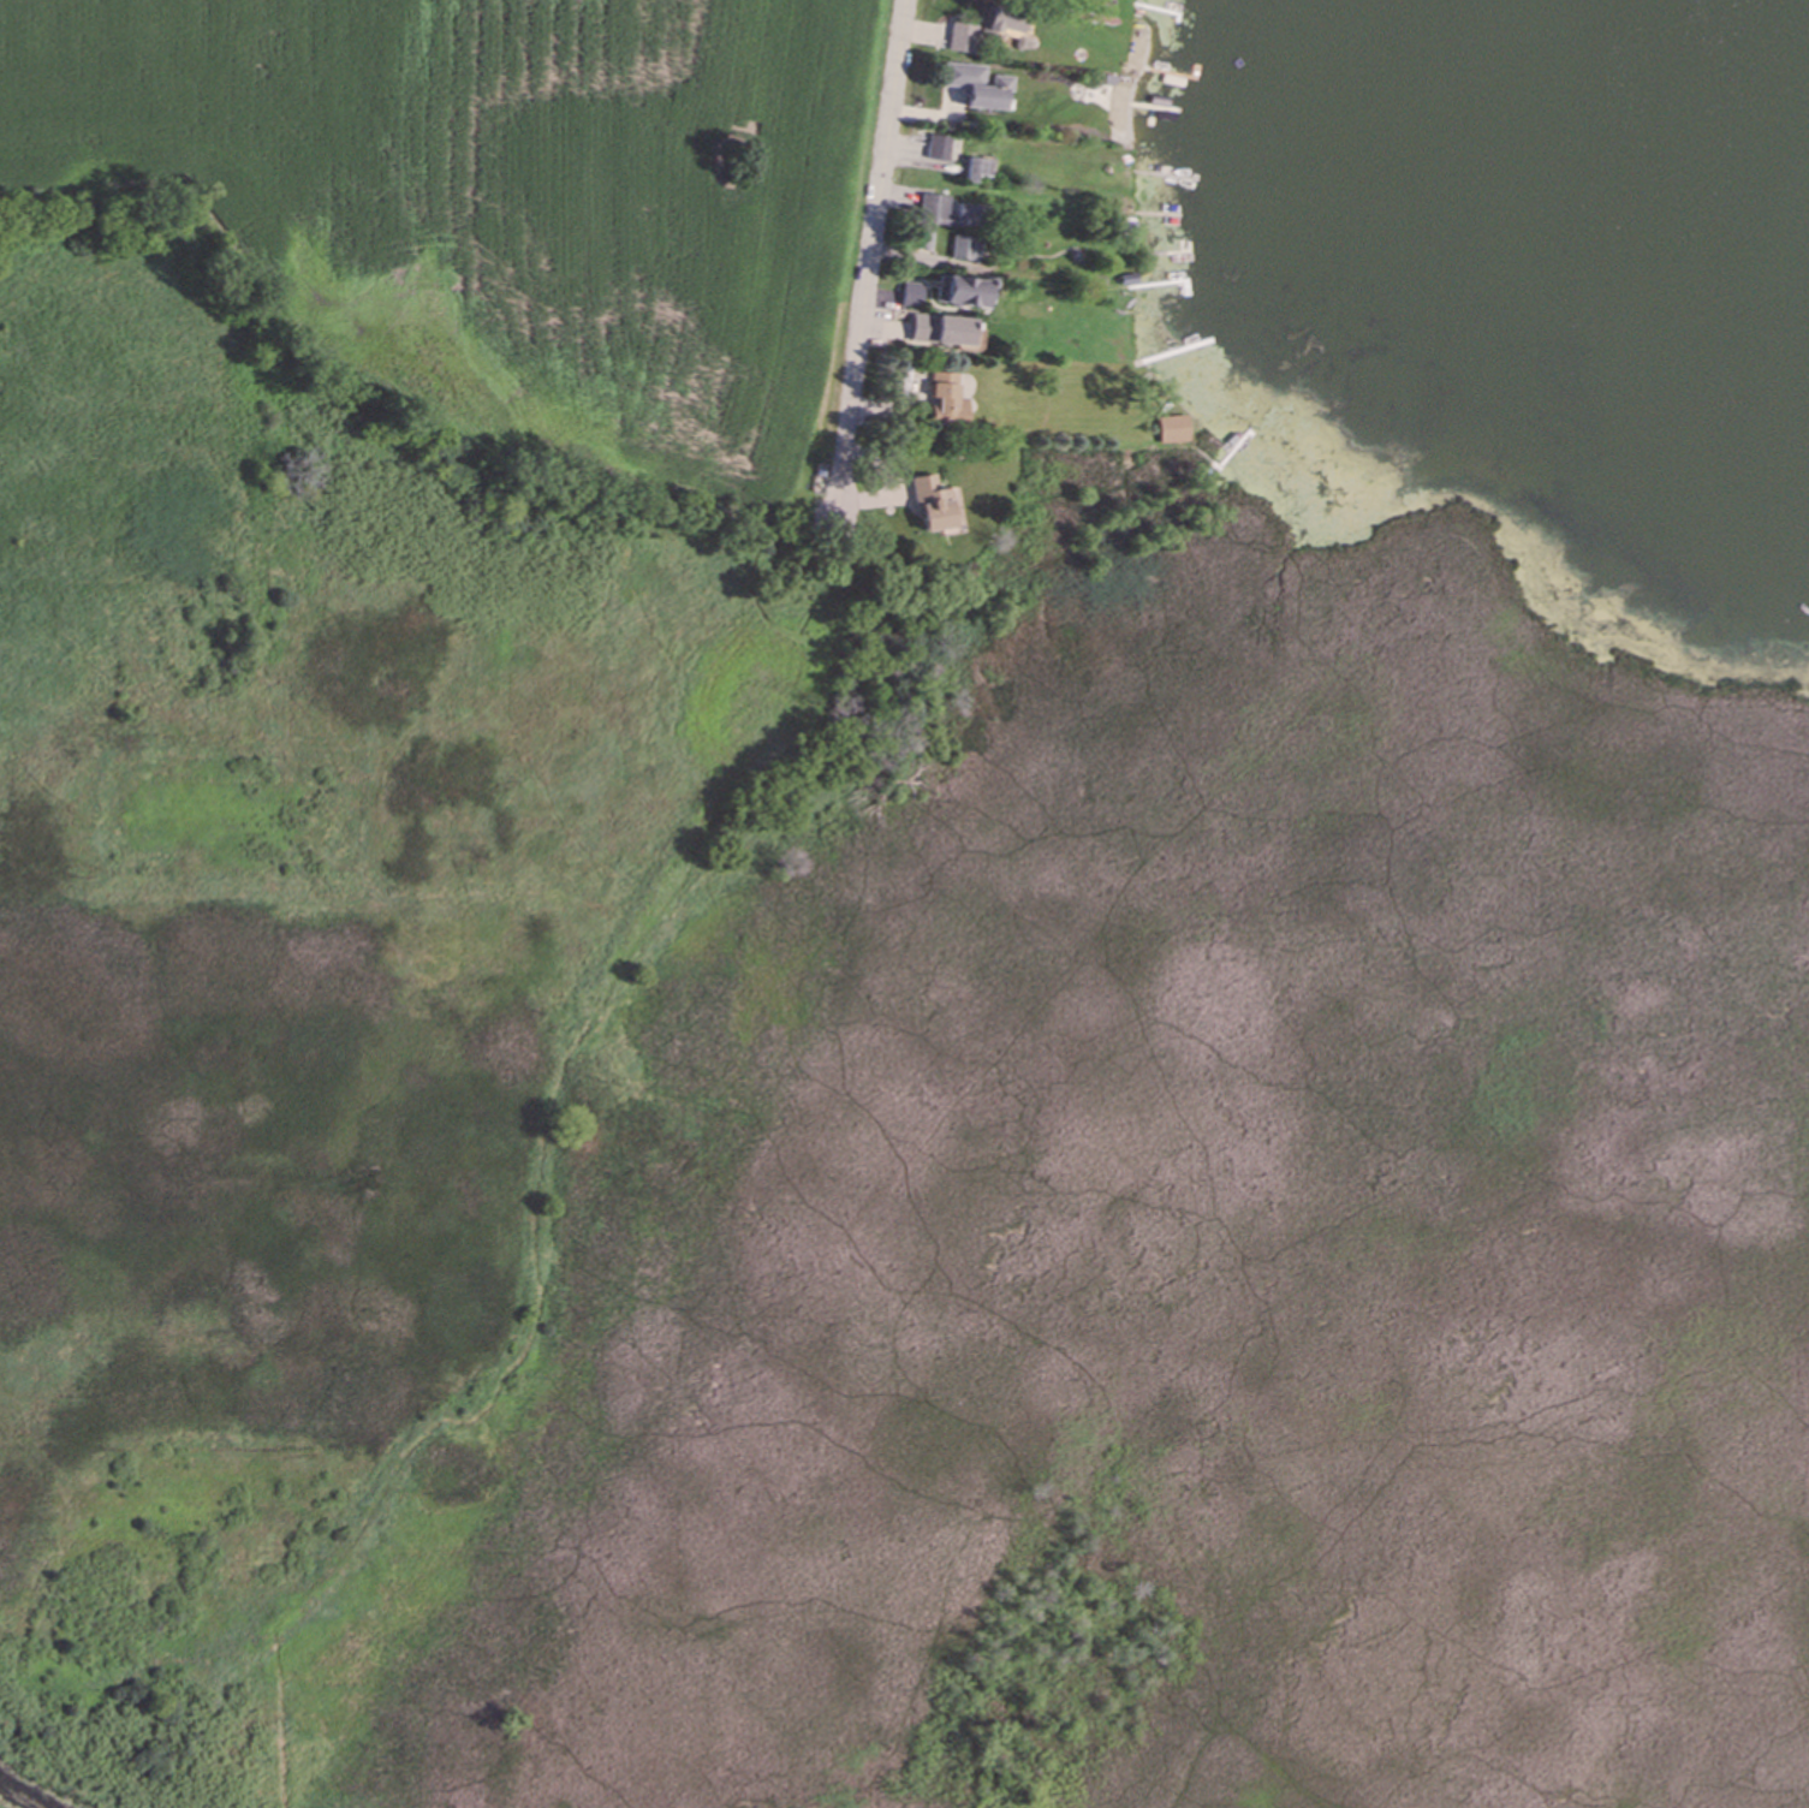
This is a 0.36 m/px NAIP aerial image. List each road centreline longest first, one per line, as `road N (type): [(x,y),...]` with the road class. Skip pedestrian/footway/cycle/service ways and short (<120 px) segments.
road 1 (residential): [(907,0),(839,516)]

